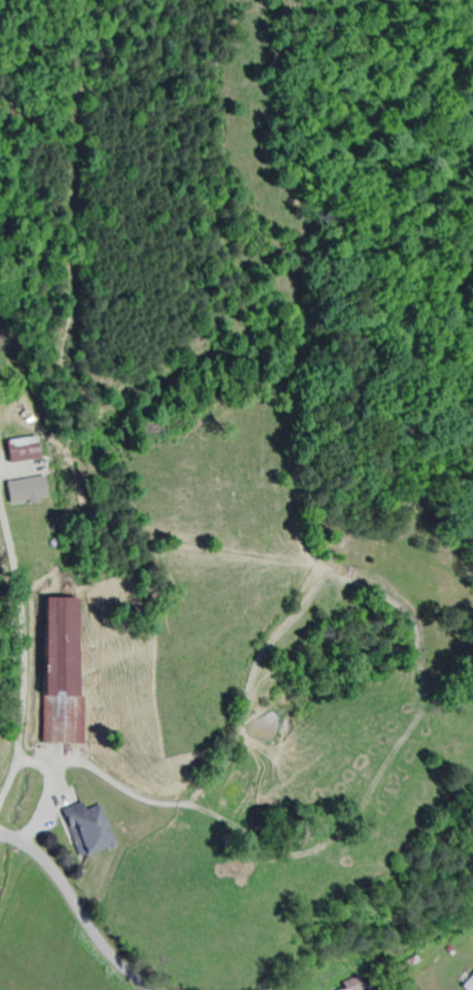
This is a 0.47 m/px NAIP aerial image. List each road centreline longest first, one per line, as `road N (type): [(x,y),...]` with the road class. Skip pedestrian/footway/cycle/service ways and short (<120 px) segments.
road 1 (residential): [(154,989),(99,939),(35,850),(0,831)]

